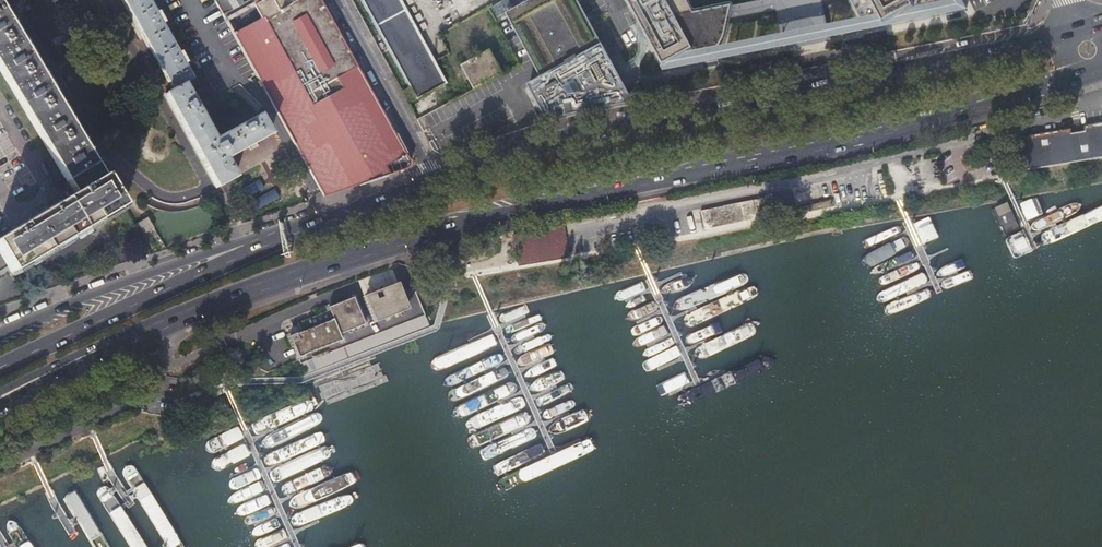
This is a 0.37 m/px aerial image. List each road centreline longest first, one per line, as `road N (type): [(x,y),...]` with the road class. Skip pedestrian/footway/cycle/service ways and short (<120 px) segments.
road 1 (primary): [(147,331),(457,229),(883,137),(1088,74)]
road 2 (primary): [(1056,39),(612,132),(436,186)]
road 3 (primary): [(326,223),(0,370)]
road 4 (secondary): [(326,223),(300,224),(126,282),(0,335)]
road 5 (residential): [(336,0),(436,186)]
road 6 (primary): [(0,408),(147,331)]
road 7 (secondary): [(0,391),(147,331)]

